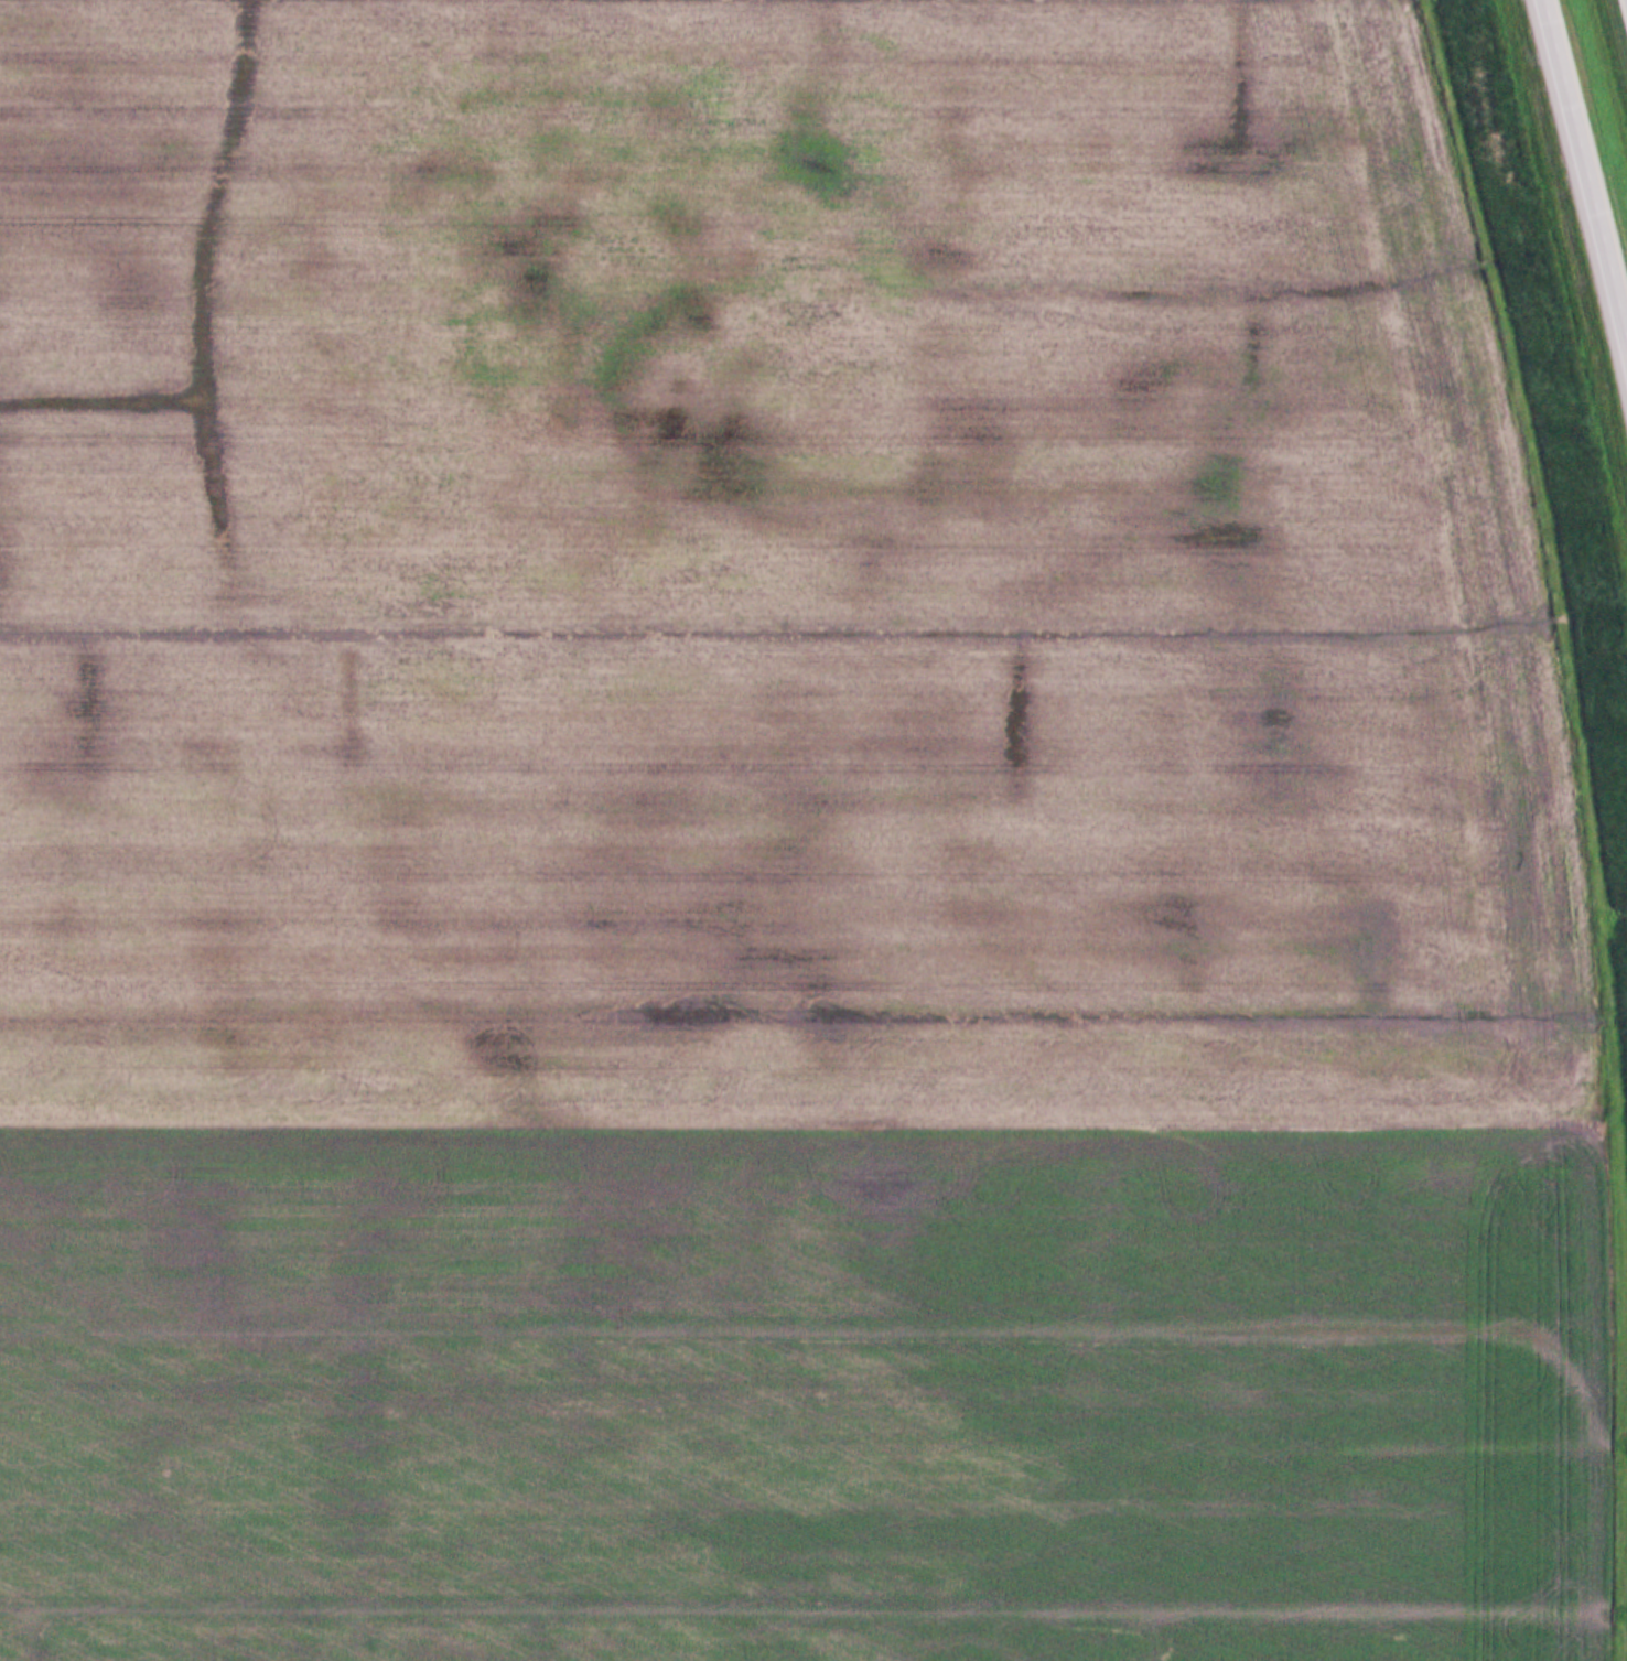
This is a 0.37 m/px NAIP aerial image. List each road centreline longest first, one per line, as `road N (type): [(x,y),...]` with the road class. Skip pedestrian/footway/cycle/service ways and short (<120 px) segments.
road 1 (motorway): [(1553,0),(1626,309)]

